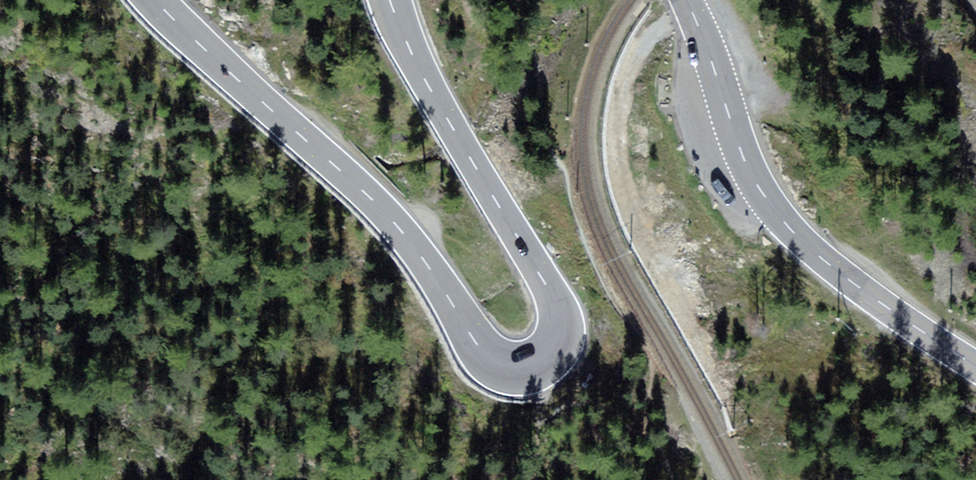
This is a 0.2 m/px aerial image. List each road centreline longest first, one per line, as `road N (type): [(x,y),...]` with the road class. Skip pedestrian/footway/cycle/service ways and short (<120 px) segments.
road 1 (primary): [(391,0),(416,65),(545,282),(559,329),(553,354),(537,371),(504,373),(491,364),(412,244),(374,202),(155,0)]
road 2 (primary): [(975,367),(842,275),(771,204),(740,145),(688,0)]

